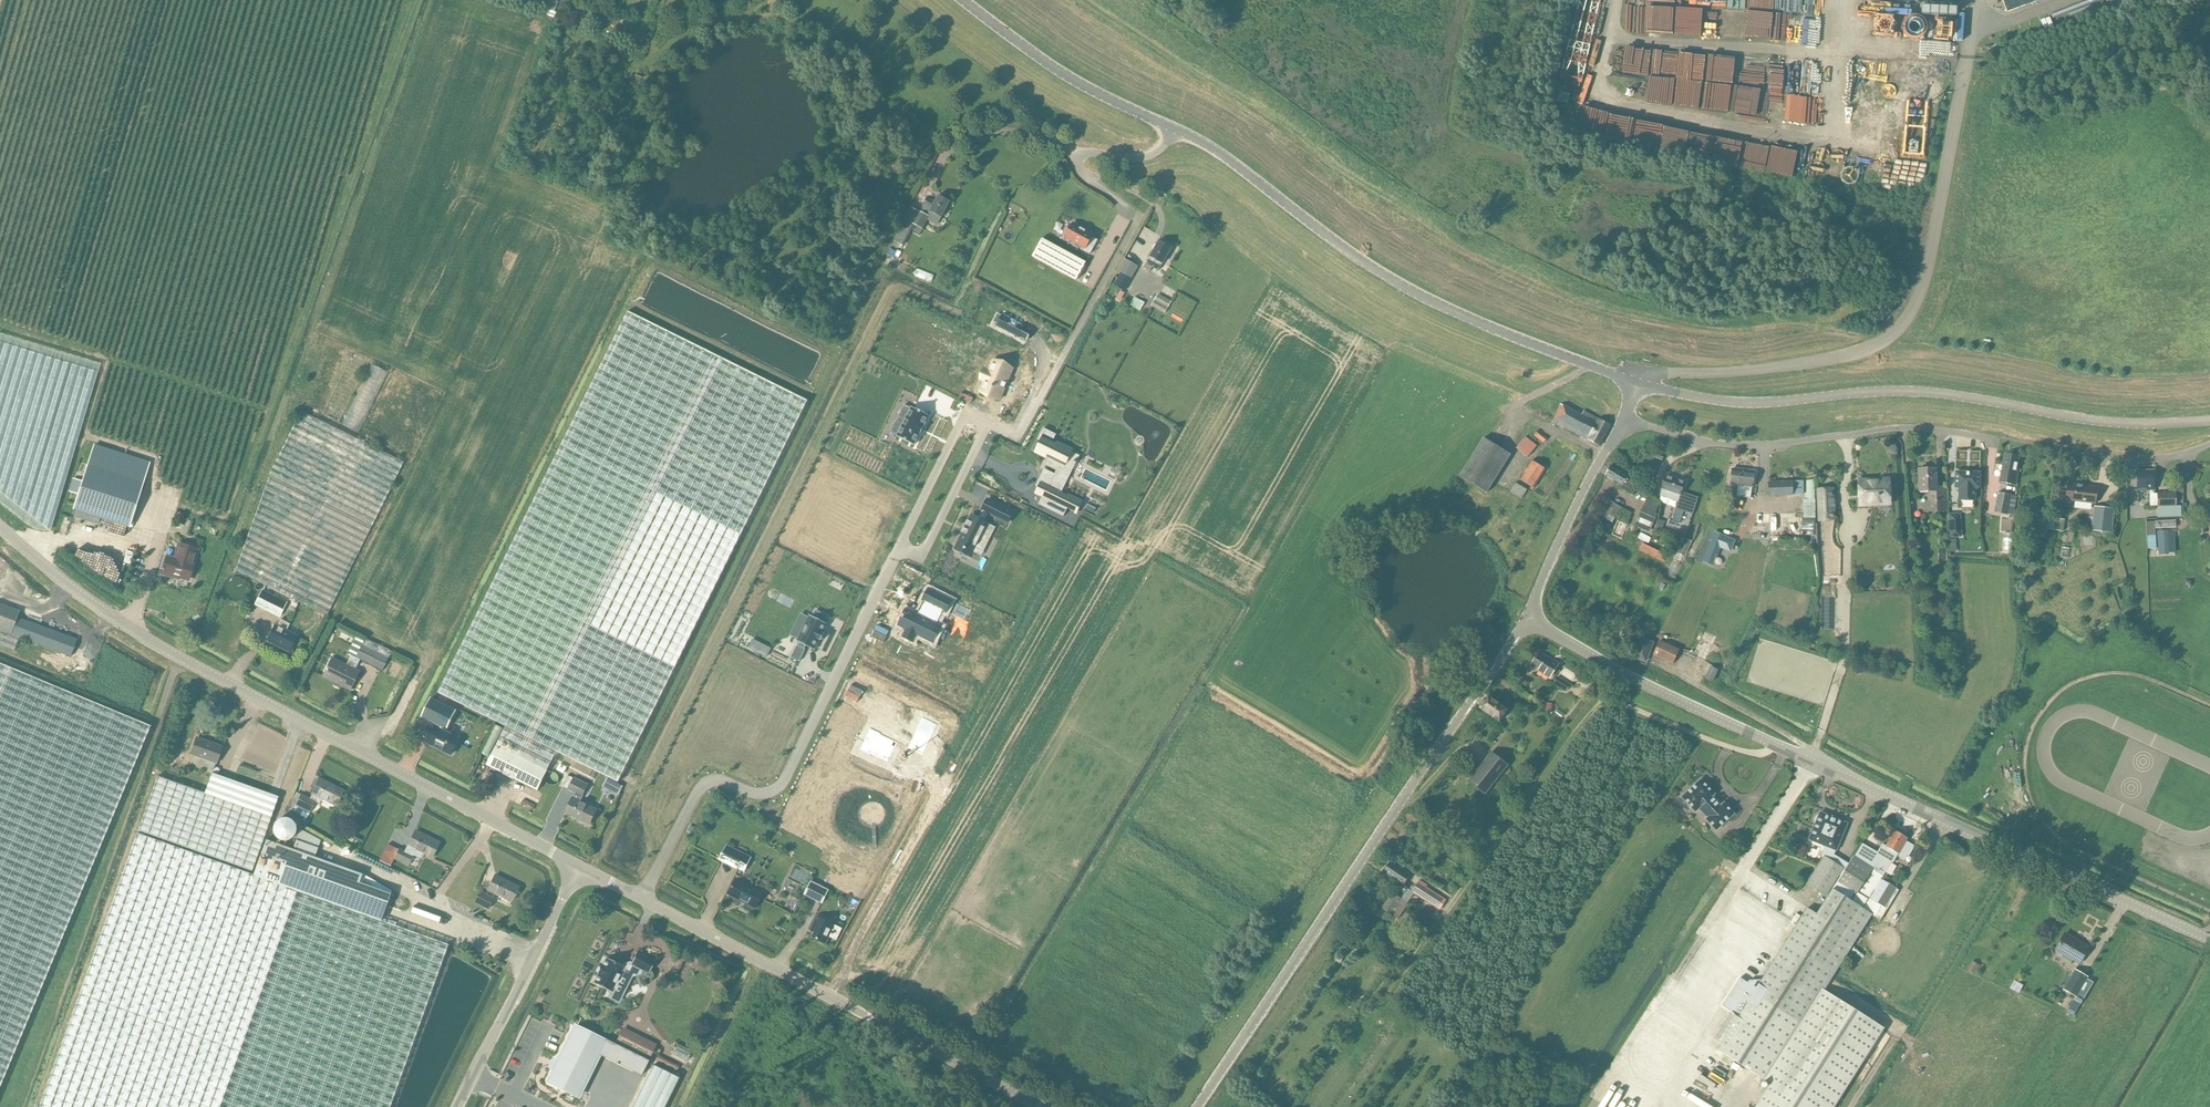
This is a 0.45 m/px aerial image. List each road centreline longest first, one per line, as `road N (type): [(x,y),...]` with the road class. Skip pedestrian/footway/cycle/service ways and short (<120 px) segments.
road 1 (tertiary): [(1637,383),(1429,301),(1362,261),(1223,156),(1057,69),(963,0)]
road 2 (tertiary): [(2209,938),(1639,682),(1526,619)]
road 3 (tertiary): [(578,867),(143,636),(0,524)]
road 4 (tertiary): [(1196,1106),(1526,619)]
road 5 (tertiary): [(2209,421),(2110,423),(1911,391),(1737,402),(1637,383)]
road 6 (residential): [(640,898),(702,787),(724,782),(757,795),(780,785),(897,549)]
road 7 (tertiary): [(1039,1106),(640,898)]
road 8 (unclassified): [(1623,419),(1731,445),(1901,428),(1992,438)]
road 9 (track): [(1605,698),(1402,974),(1383,969)]
road 10 (unclassified): [(578,867),(459,1106)]
road 11 (tertiary): [(1526,619),(1623,419)]
road 12 (residential): [(988,426),(921,561),(897,549)]
road 13 (residential): [(897,549),(964,415),(988,426)]
road 14 (residential): [(988,426),(1017,438),(1075,333)]
road 15 (unclassified): [(2209,444),(2147,459),(2073,453)]

